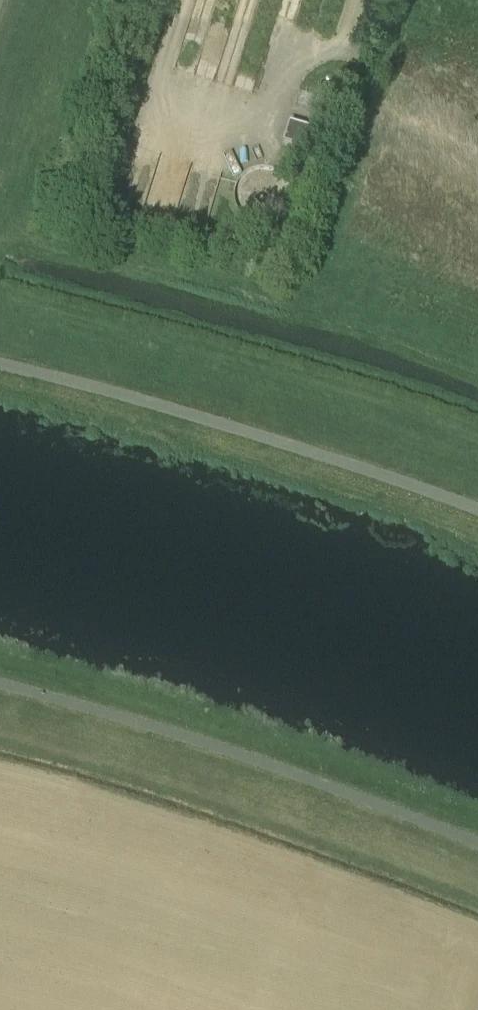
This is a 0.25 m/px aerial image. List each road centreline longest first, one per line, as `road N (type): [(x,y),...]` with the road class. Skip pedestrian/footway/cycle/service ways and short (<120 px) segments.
road 1 (track): [(0,360),(331,454),(477,511)]

